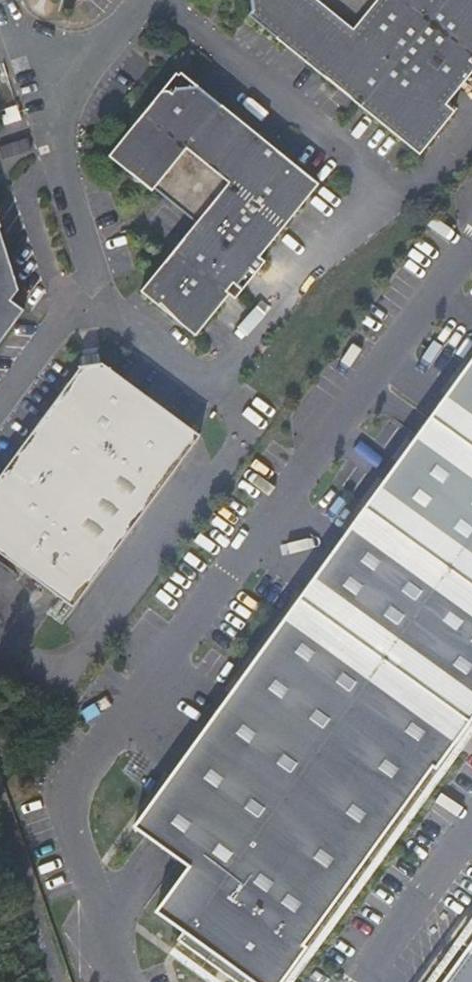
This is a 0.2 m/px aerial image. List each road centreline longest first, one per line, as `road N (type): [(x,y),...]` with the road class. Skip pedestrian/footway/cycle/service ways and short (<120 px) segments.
road 1 (unclassified): [(144,0),(63,96),(59,117),(97,280)]

